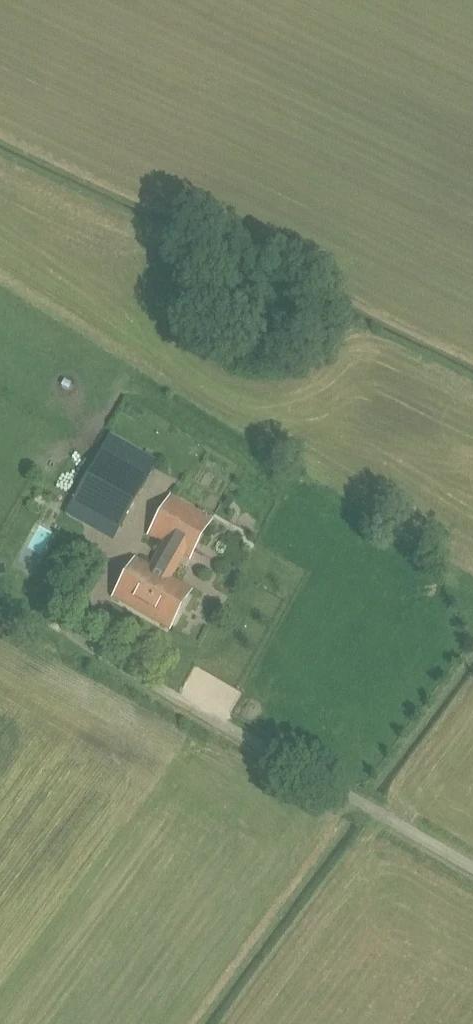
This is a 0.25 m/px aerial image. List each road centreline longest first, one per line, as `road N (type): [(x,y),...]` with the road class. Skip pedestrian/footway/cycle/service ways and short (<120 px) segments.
road 1 (track): [(472,867),(0,588)]

